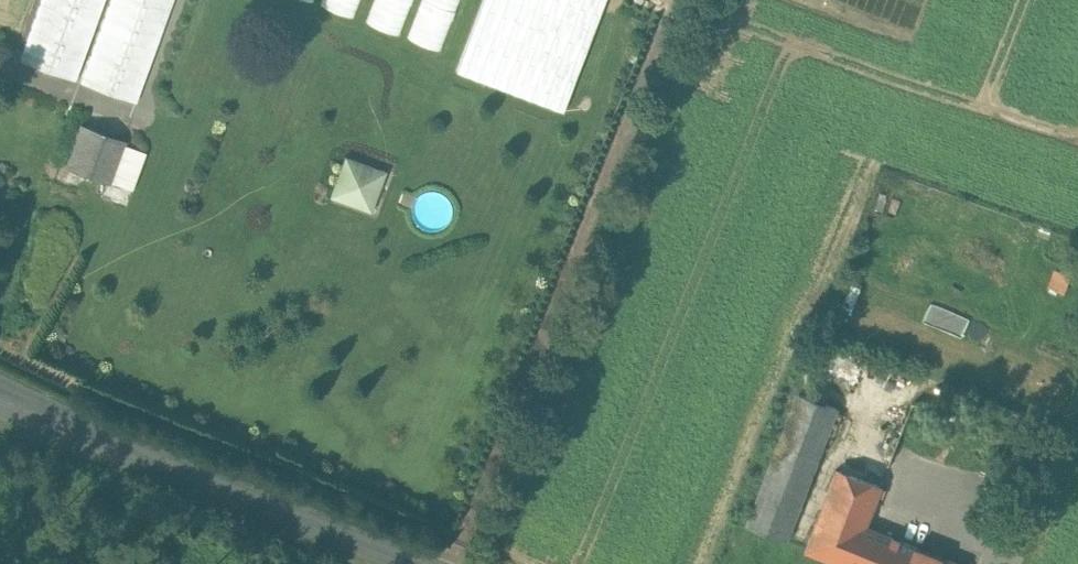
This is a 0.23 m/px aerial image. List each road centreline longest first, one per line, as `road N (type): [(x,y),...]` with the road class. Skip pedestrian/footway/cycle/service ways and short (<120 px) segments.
road 1 (unclassified): [(0,388),(446,563)]

